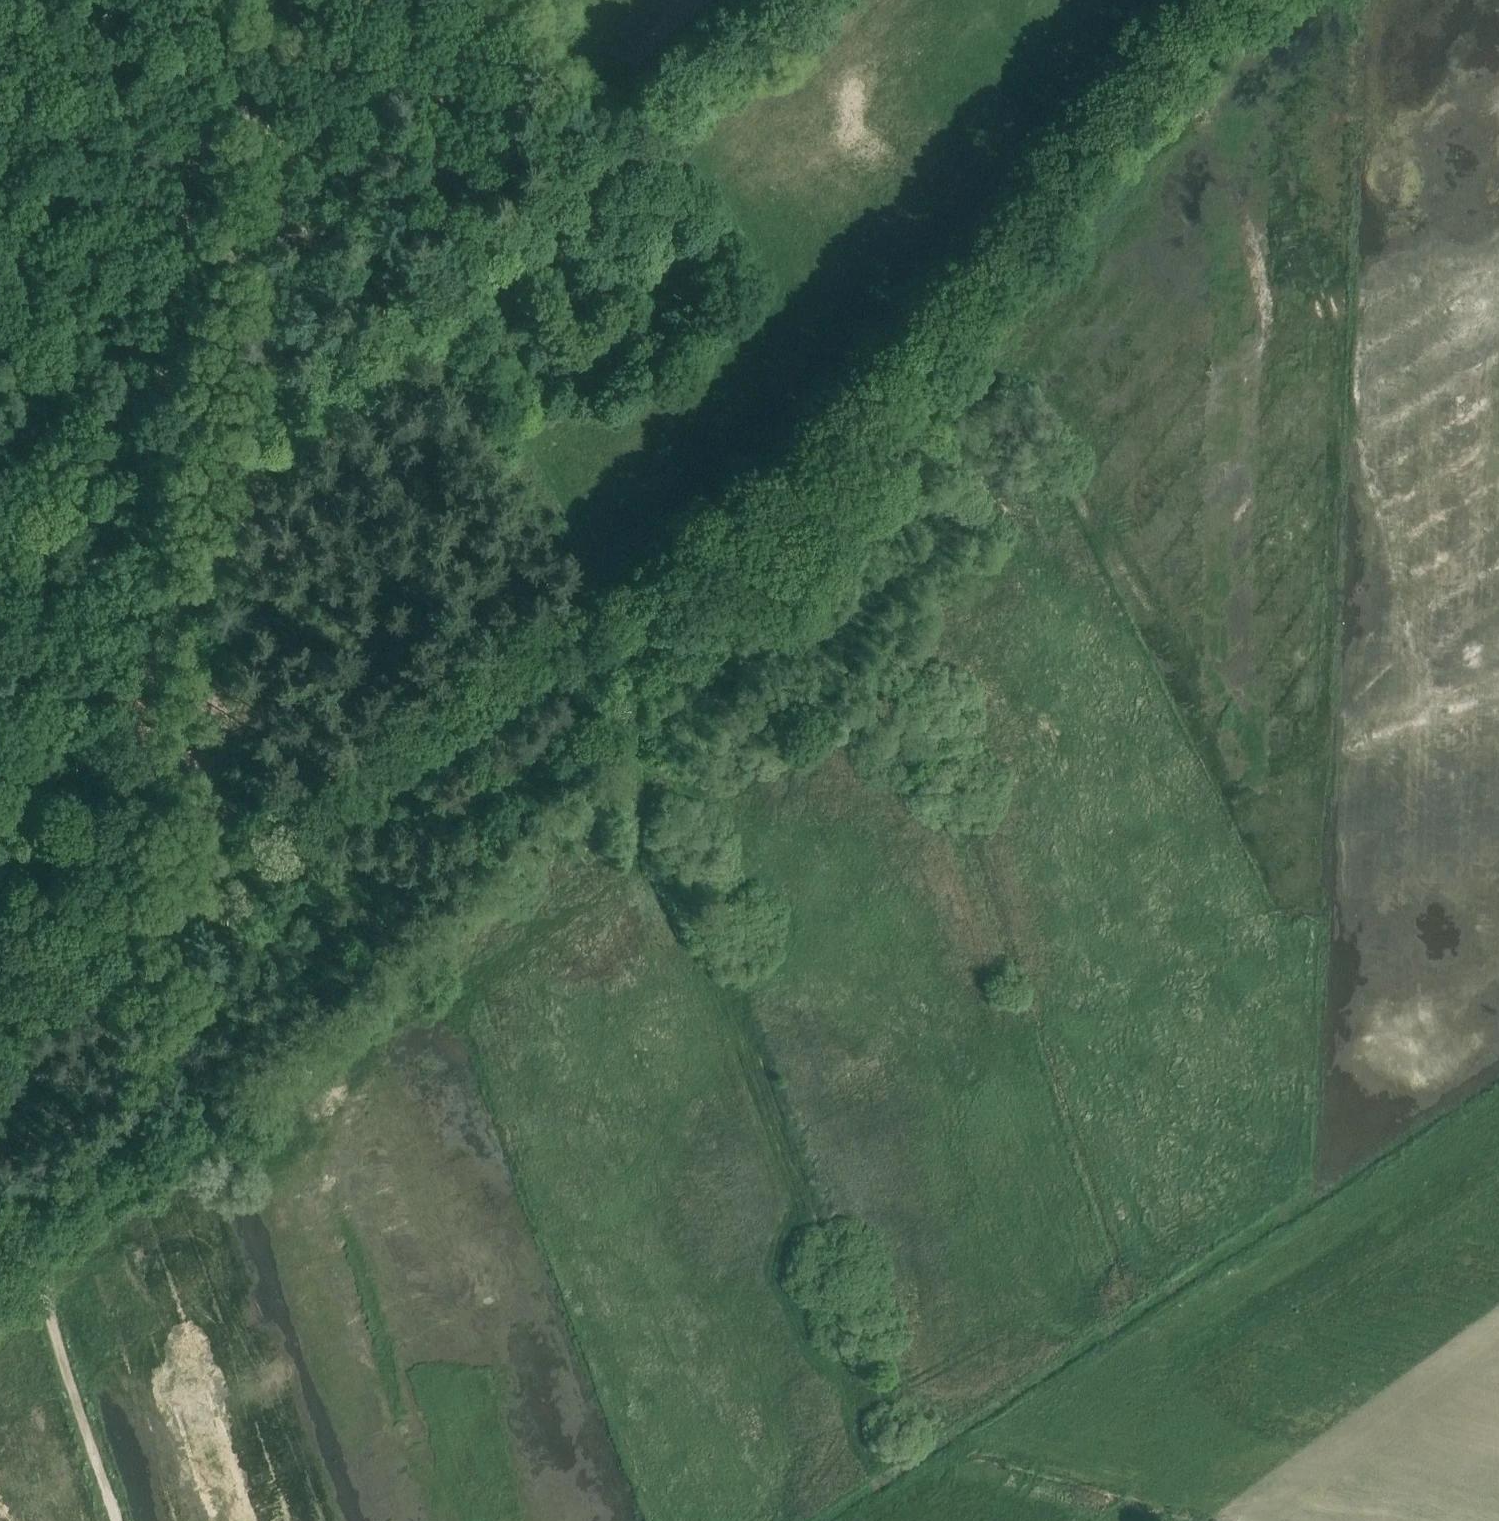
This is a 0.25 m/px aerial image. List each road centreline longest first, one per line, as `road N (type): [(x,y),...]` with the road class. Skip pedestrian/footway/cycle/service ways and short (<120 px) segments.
road 1 (track): [(202,463),(788,0)]
road 2 (track): [(38,1294),(115,1520)]

